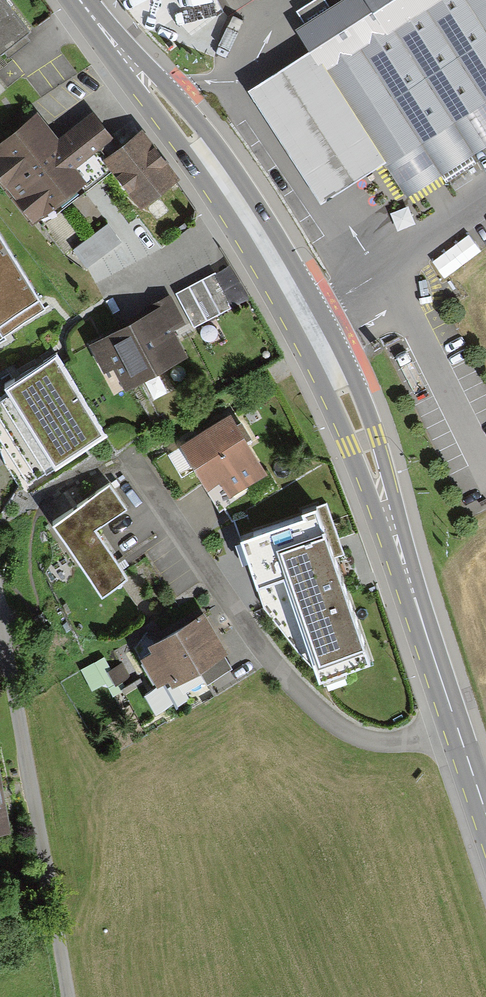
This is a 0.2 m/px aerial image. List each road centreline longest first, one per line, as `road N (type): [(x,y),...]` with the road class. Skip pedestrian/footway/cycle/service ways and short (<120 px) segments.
road 1 (primary): [(460,733),(363,440),(312,328),(199,142),(80,0)]
road 2 (residential): [(460,733),(415,743),(364,740),(320,714),(280,670),(133,460)]
road 3 (residential): [(0,601),(69,996)]

